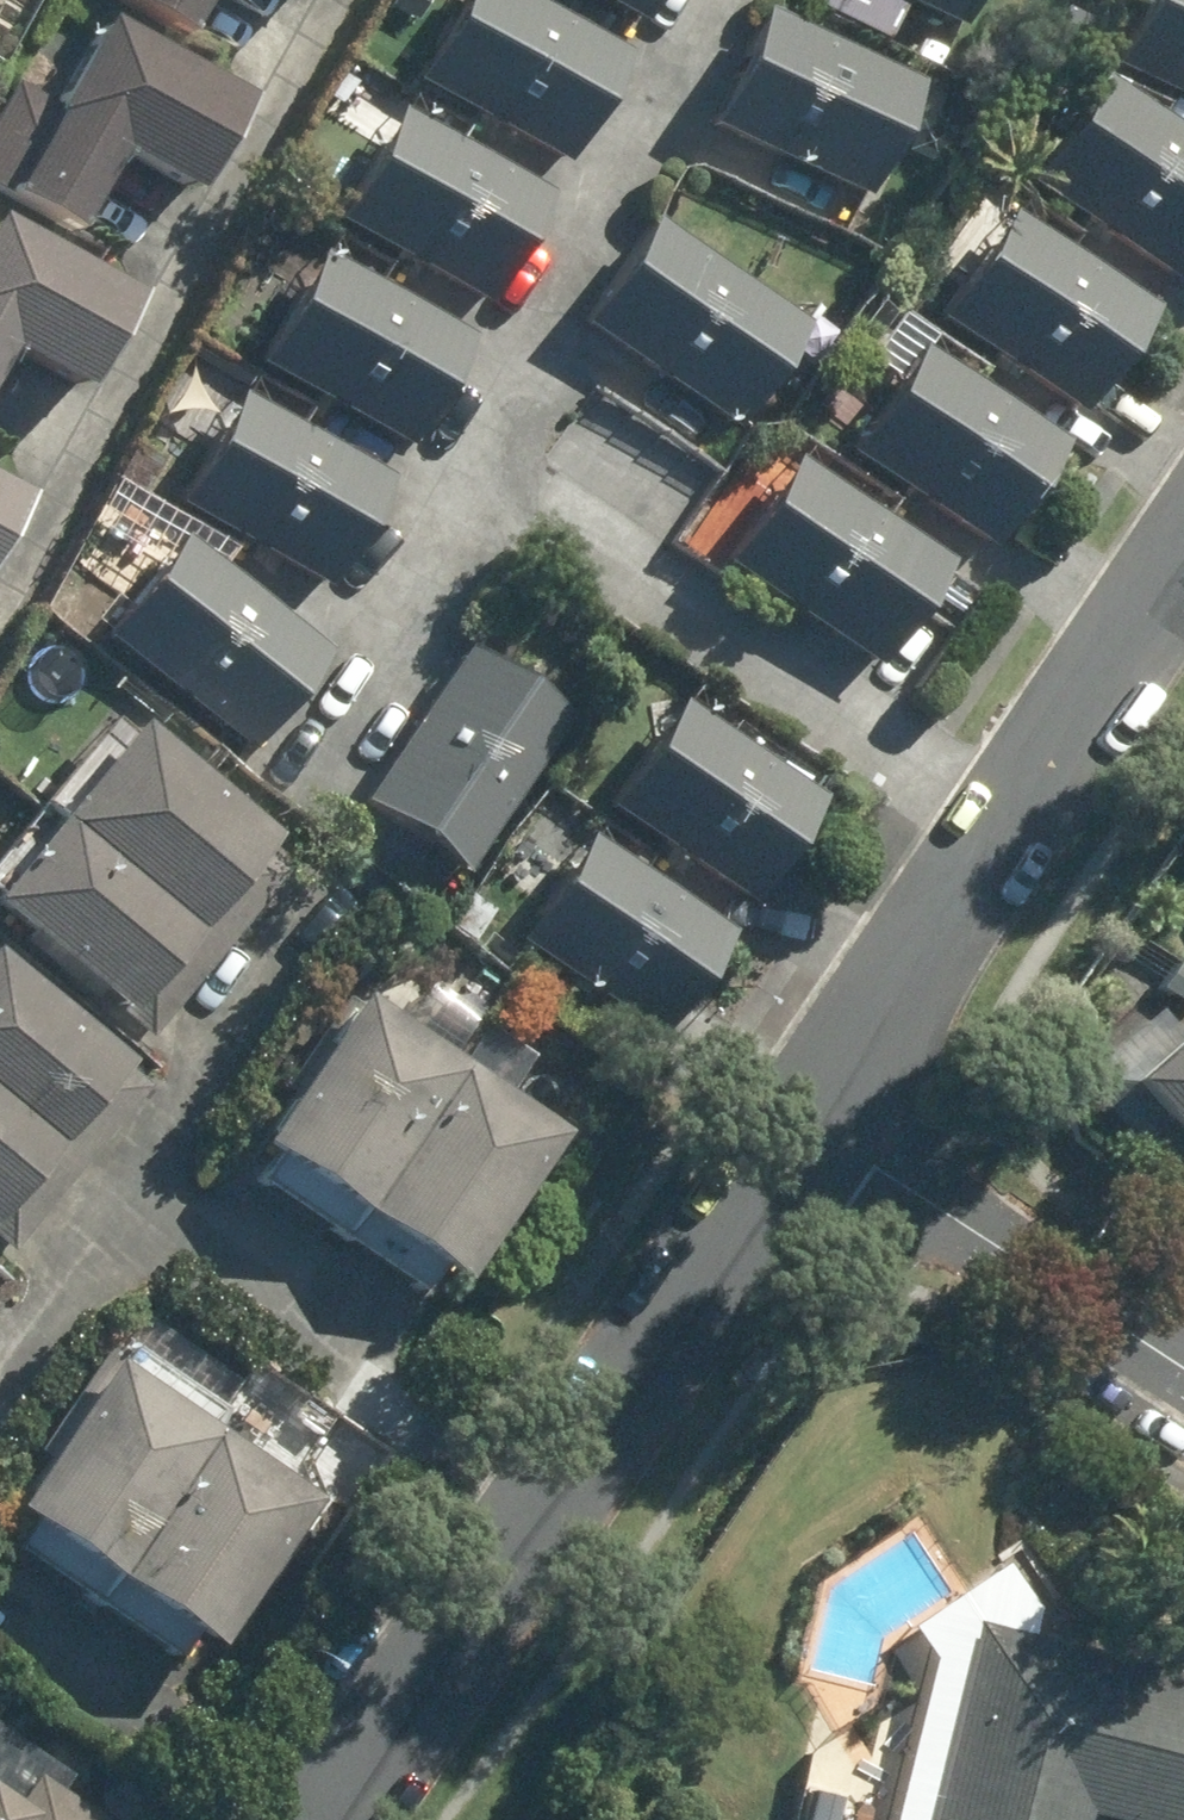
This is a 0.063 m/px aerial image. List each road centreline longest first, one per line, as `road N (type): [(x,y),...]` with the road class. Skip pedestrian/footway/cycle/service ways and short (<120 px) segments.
road 1 (tertiary): [(325,1819),(543,1472),(802,1110)]
road 2 (tertiary): [(802,1110),(1183,567)]
road 3 (residential): [(1183,1365),(802,1110)]

